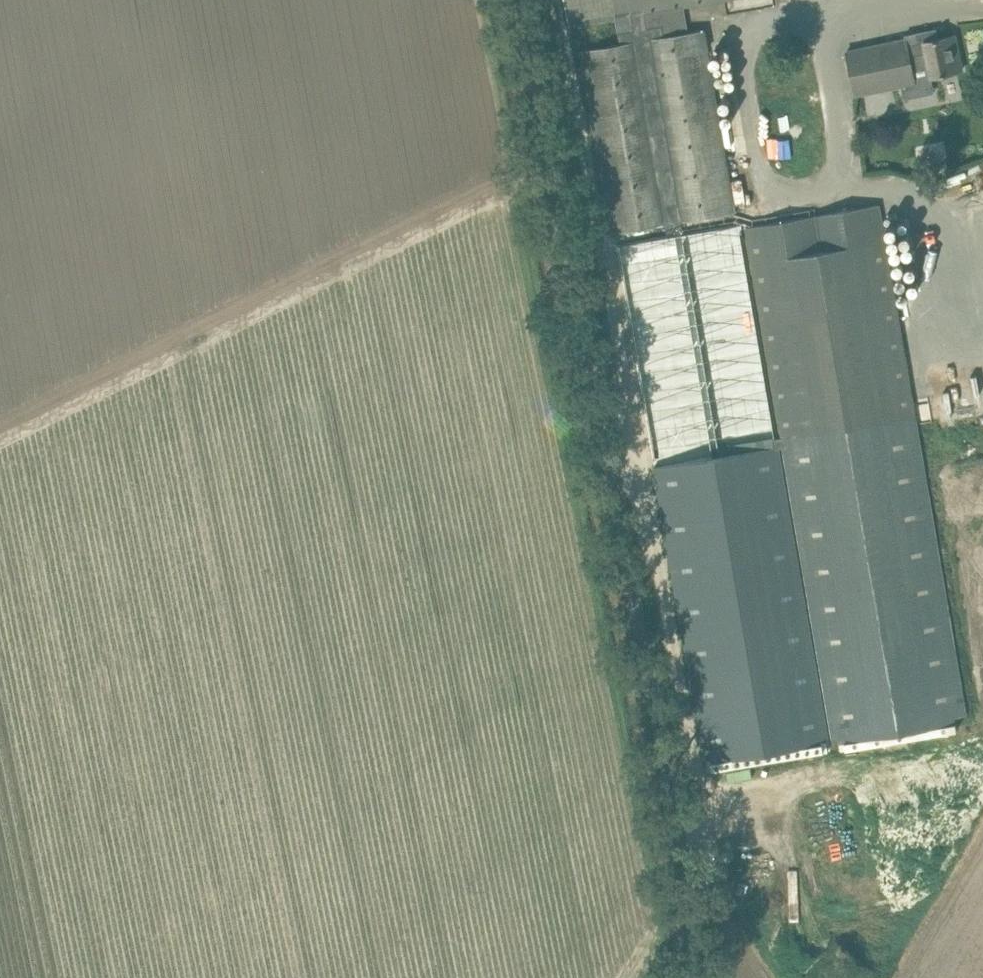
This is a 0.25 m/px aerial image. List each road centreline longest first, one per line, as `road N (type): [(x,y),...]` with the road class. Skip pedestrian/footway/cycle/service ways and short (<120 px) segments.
road 1 (track): [(689,977),(698,941),(695,896),(523,0)]

